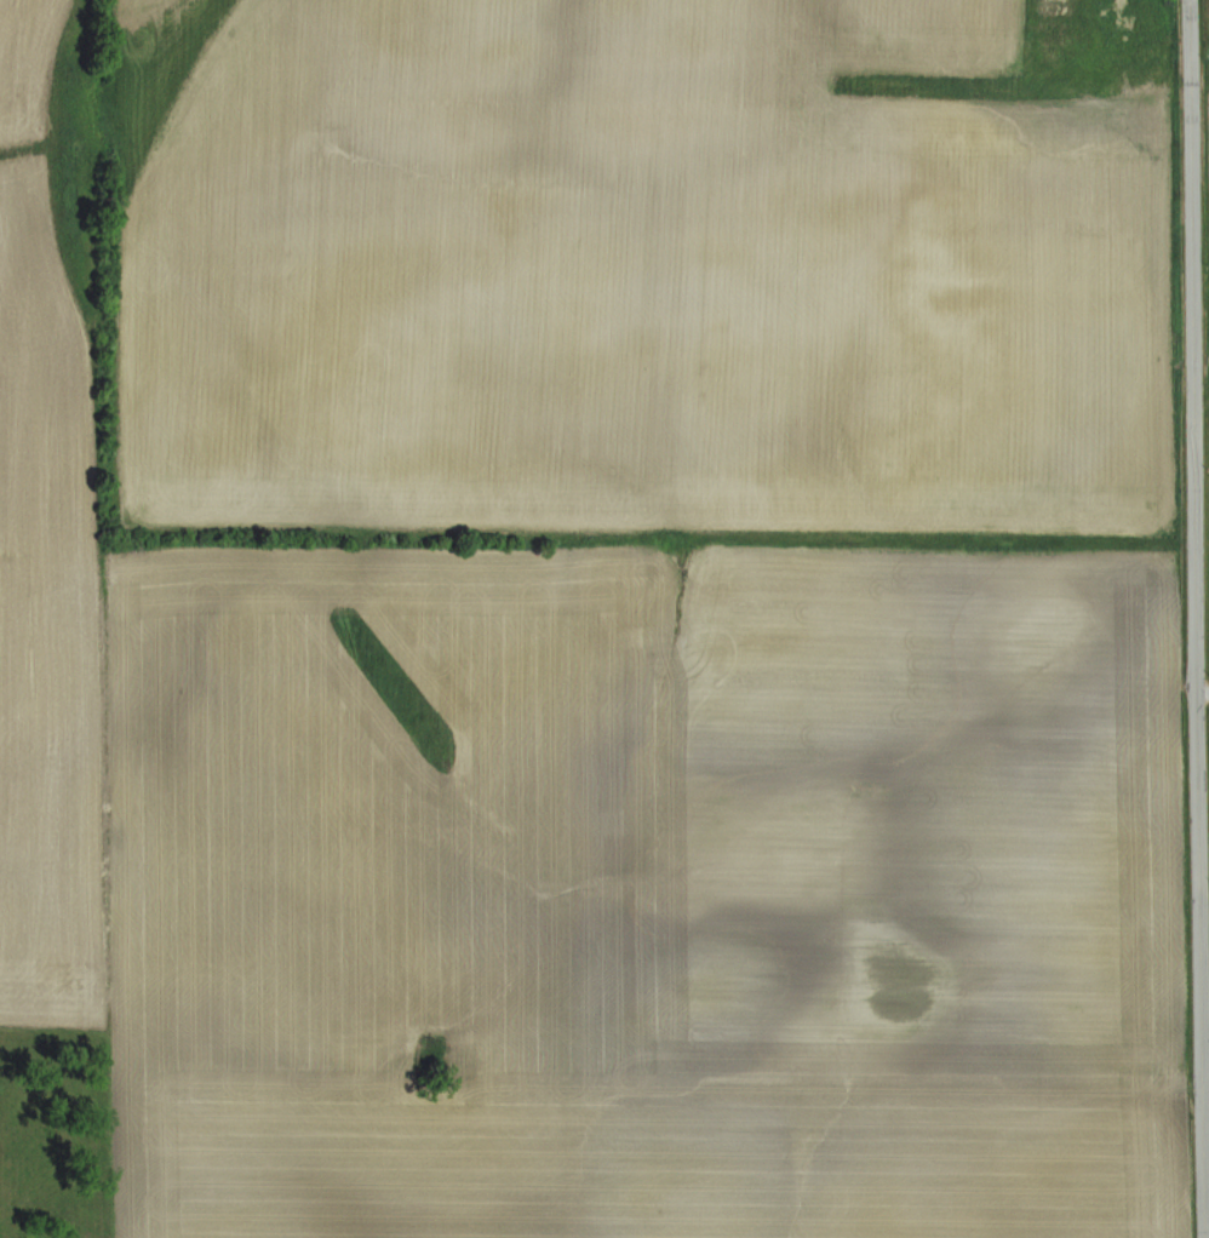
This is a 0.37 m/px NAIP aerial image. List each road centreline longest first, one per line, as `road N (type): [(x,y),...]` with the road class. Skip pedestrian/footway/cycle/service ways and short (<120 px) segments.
road 1 (residential): [(1205,1237),(1188,0)]

